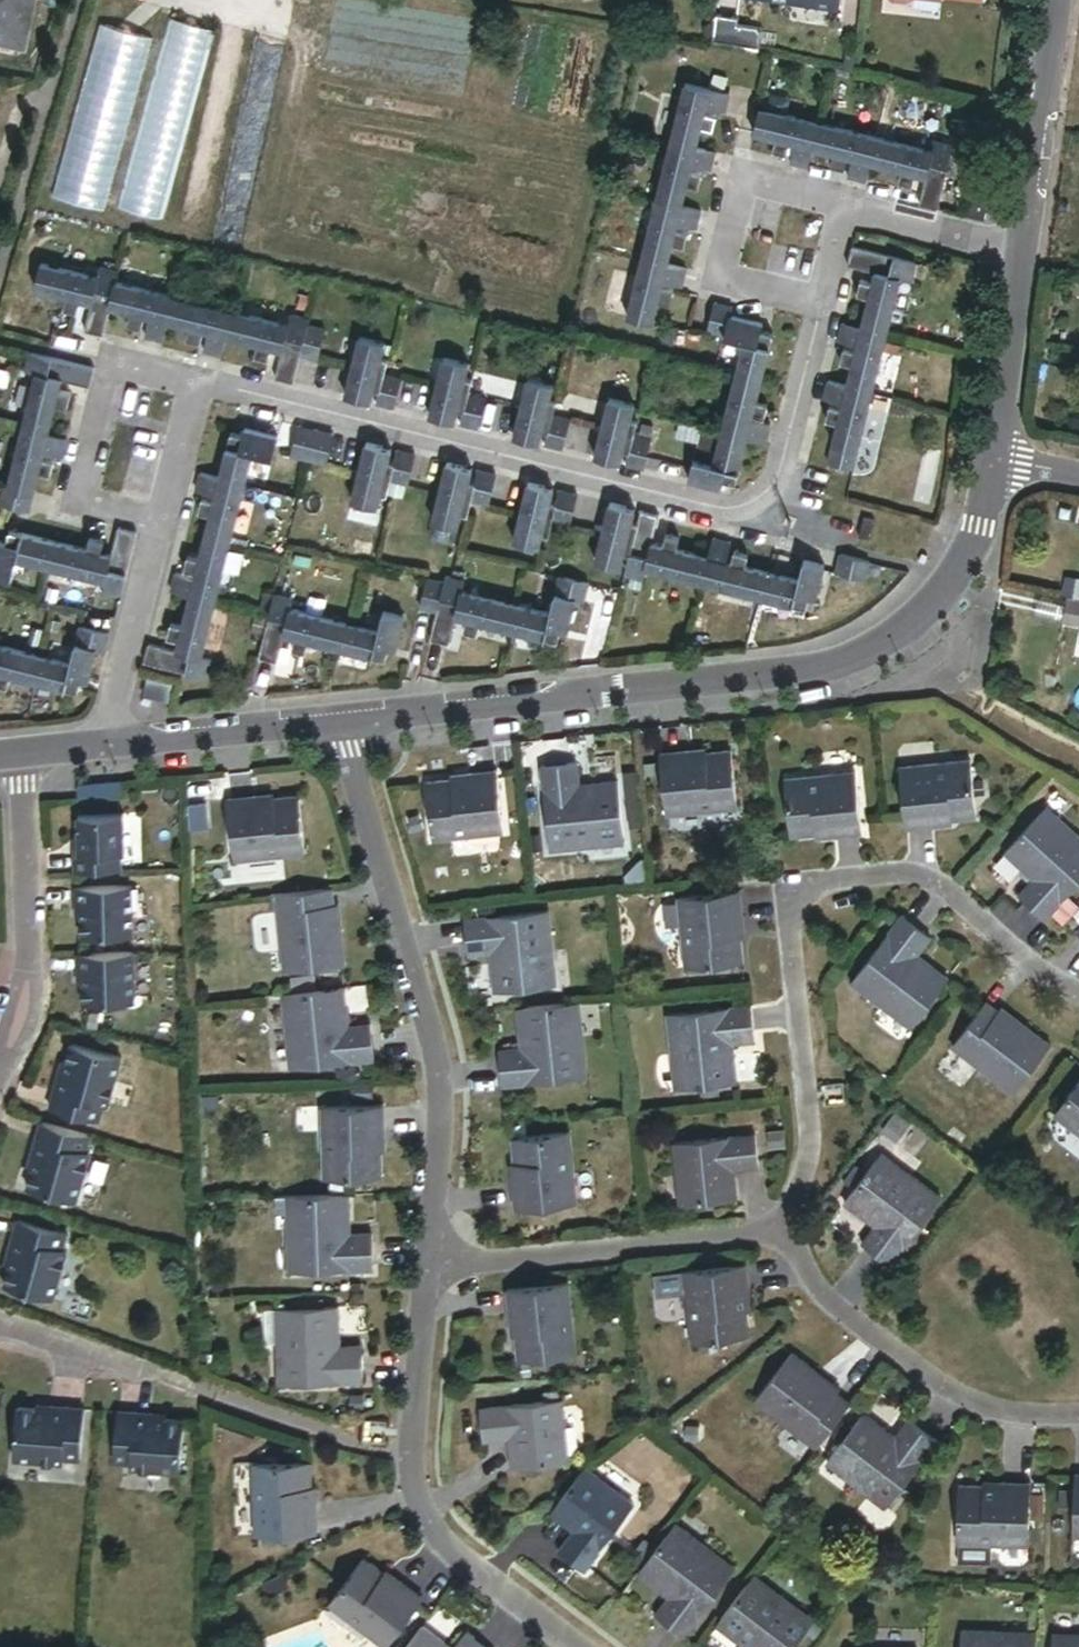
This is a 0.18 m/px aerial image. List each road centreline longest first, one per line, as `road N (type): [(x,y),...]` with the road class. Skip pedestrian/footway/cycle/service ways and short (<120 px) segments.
road 1 (residential): [(199,383),(726,513),(752,509),(772,492),(823,305)]
road 2 (residential): [(349,721),(801,673),(890,652),(955,587),(989,459)]
road 3 (residential): [(789,1233),(810,1154),(790,922),(806,891),(896,869),(928,873),(1051,980),(1078,990)]
road 4 (residential): [(430,1266),(442,1086),(349,721)]
road 5 (residential): [(572,1646),(476,1575),(419,1508),(412,1457),(430,1266)]
road 6 (residential): [(789,1233),(805,1269),(832,1302),(958,1396),(1004,1411),(1078,1414)]
road 7 (residential): [(0,1328),(344,1439)]
road 8 (residential): [(430,1266),(789,1233)]
road 9 (residential): [(0,1067),(29,937),(18,756)]
road 10 (residential): [(199,383),(115,364),(82,500),(166,520)]
road 11 (residential): [(848,206),(748,181),(724,281),(823,305)]
road 12 (residential): [(1018,251),(1052,0)]
road 13 (residential): [(102,747),(349,721)]
road 14 (residential): [(102,747),(166,520)]
road 15 (residential): [(989,459),(1018,251)]
road 16 (residential): [(848,206),(1018,251)]
road 17 (residential): [(166,520),(199,383)]

